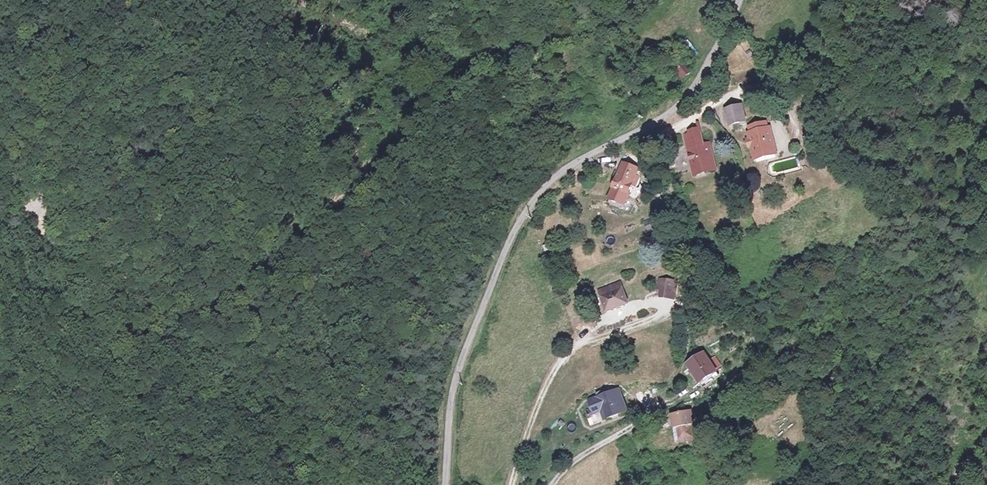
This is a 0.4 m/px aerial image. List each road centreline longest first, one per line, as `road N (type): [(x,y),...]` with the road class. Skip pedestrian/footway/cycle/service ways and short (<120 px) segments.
road 1 (residential): [(740,0),(679,105),(563,171),(509,241),(453,392),(446,484)]
road 2 (track): [(694,308),(579,348),(557,369),(513,484)]

